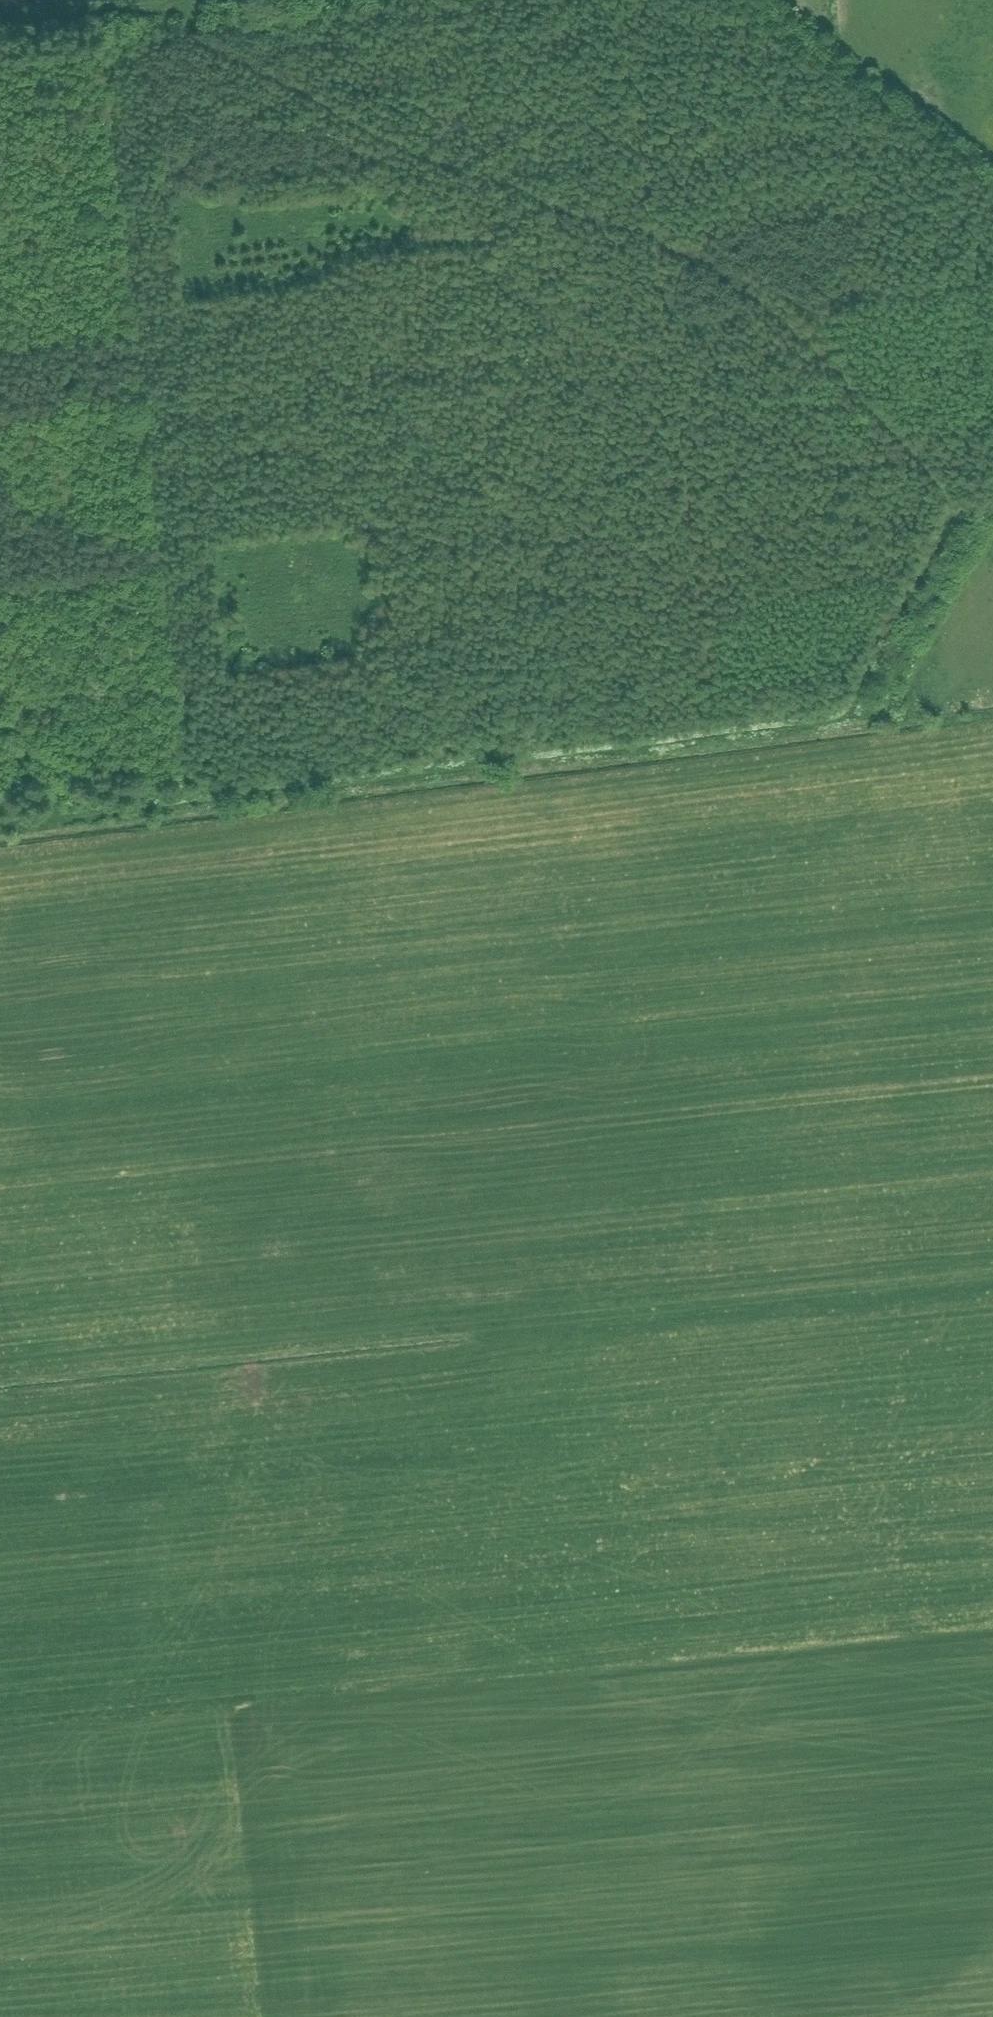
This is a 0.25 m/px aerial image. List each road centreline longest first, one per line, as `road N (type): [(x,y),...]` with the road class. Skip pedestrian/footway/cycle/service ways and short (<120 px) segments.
road 1 (track): [(0,15),(132,0)]

